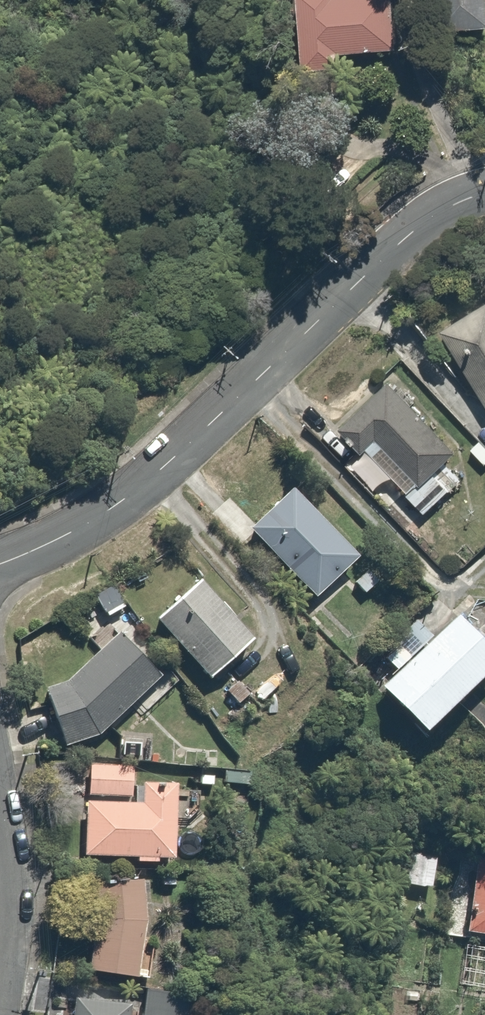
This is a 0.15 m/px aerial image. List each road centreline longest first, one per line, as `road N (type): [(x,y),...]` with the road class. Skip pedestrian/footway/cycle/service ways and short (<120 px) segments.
road 1 (residential): [(0,566),(124,501),(405,239),(432,217),(484,195)]

